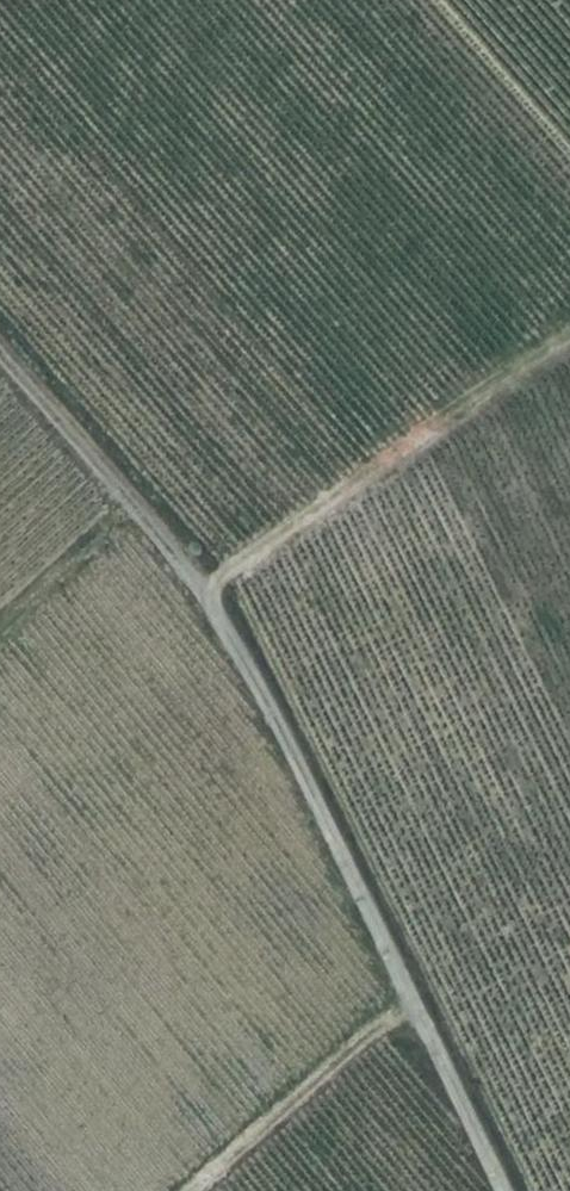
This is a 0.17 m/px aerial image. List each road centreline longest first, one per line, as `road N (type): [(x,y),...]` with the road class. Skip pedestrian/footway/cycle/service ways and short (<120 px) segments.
road 1 (track): [(500,1190),(203,588),(0,355)]
road 2 (track): [(203,588),(569,346)]
road 3 (track): [(407,1012),(194,1190)]

